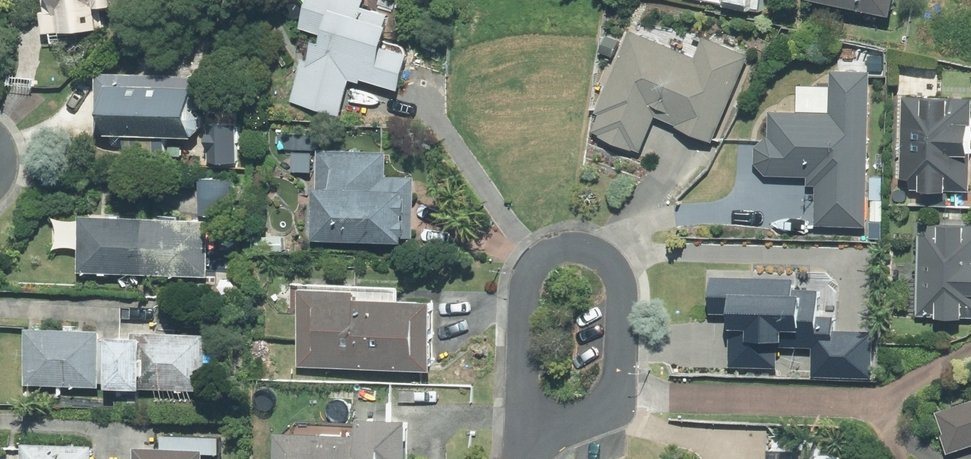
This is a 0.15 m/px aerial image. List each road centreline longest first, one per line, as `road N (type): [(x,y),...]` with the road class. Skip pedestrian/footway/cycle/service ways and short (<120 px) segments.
road 1 (residential): [(516,458),(529,270),(551,251),(581,250),(606,265),(620,294),(615,376),(599,405),(546,437)]

